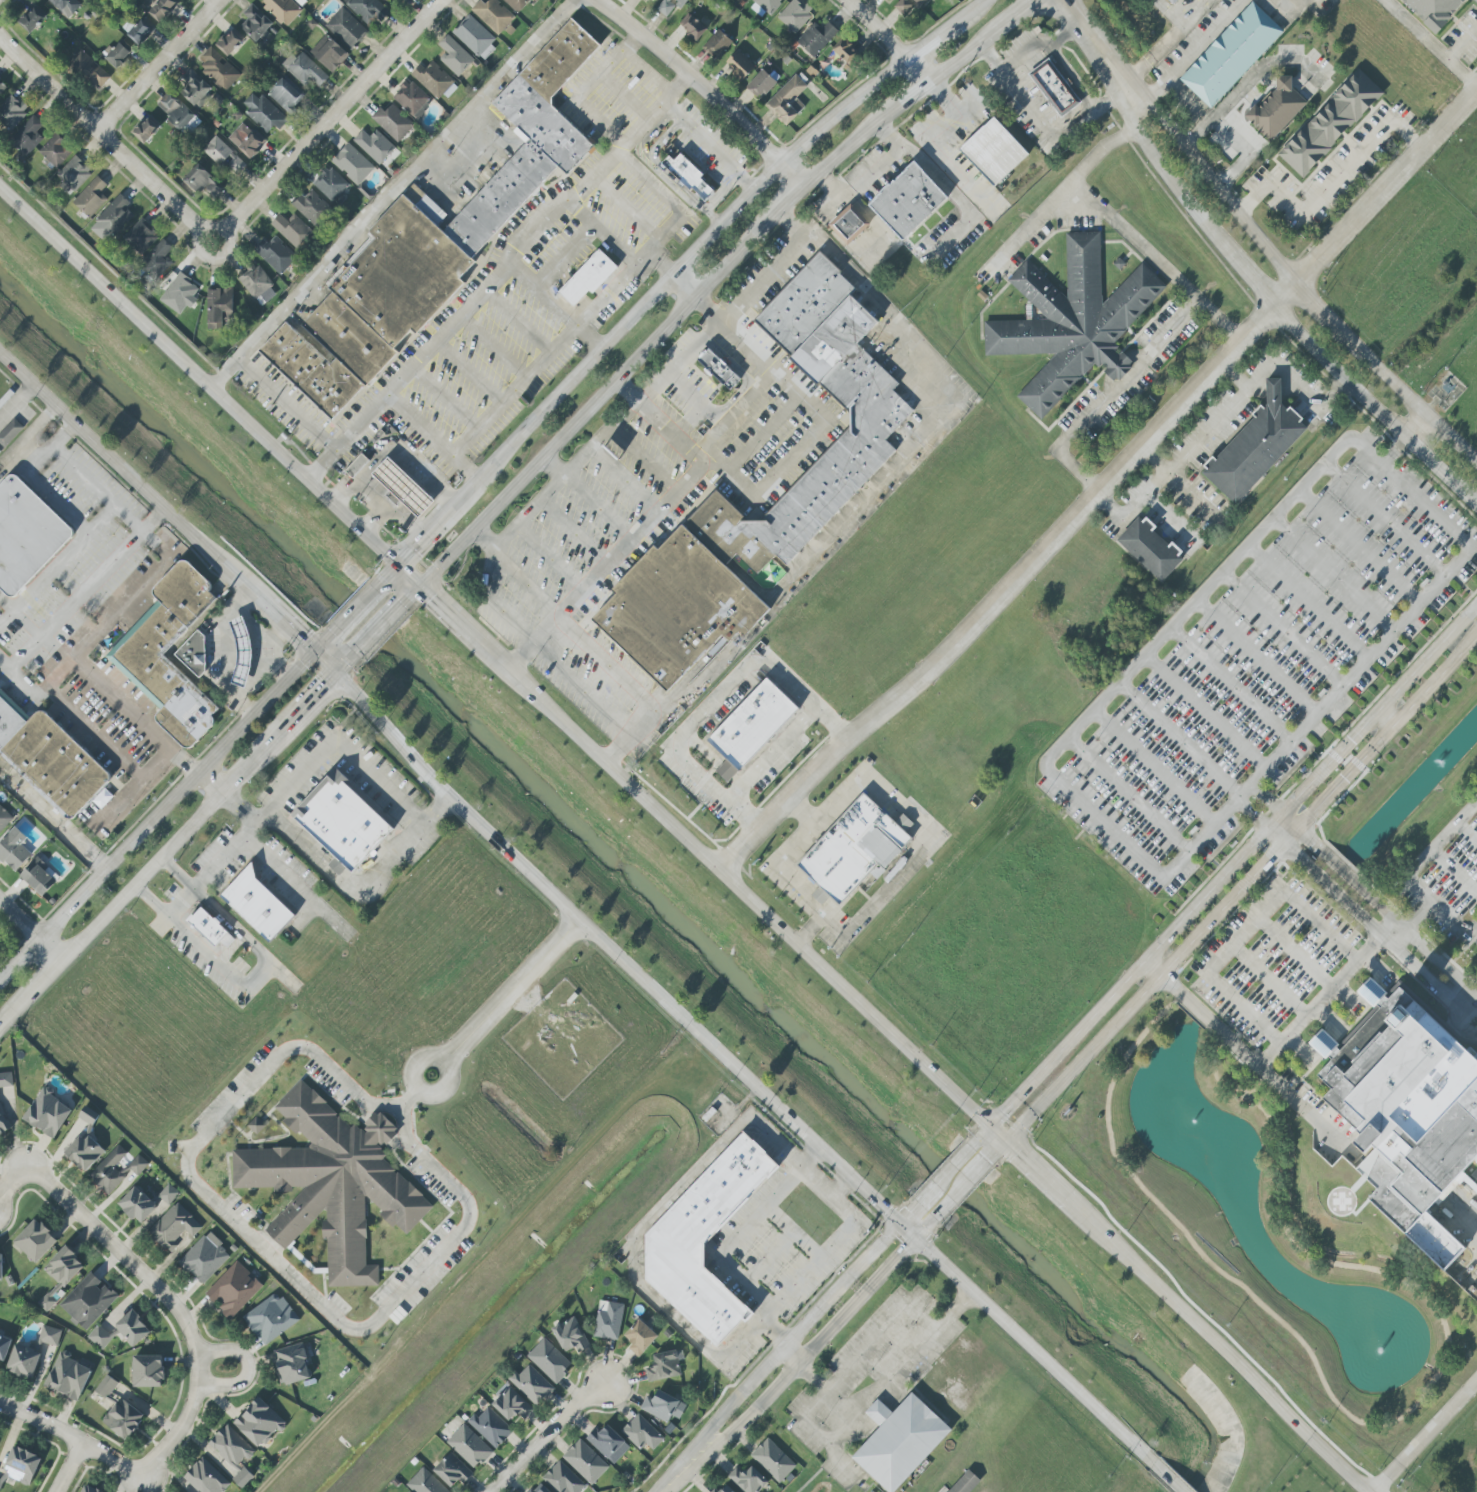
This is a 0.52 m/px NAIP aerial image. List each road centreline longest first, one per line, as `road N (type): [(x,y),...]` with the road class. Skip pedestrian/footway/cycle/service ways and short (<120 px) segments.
road 1 (secondary): [(421,579),(804,183),(1037,0)]
road 2 (residential): [(717,867),(1008,590),(1278,307)]
road 3 (secondary): [(335,673),(436,783),(899,1225)]
road 4 (secondary): [(906,59),(751,187),(401,558)]
road 5 (tertiary): [(1476,607),(991,1126)]
road 6 (tertiary): [(1008,1143),(1476,638)]
road 7 (secondary): [(421,579),(0,174)]
road 8 (secondary): [(317,653),(0,986)]
road 9 (residential): [(140,1473),(168,1451),(196,1401),(200,1356),(184,1317),(40,1175),(21,1173),(0,1195)]
road 10 (secondary): [(1368,1491),(1070,1201)]
road 11 (secondary): [(0,1027),(274,738)]
road 12 (secondary): [(991,1126),(717,867)]
road 13 (residential): [(899,1225),(660,1491)]
road 14 (residential): [(666,1491),(915,1240)]
road 15 (secondary): [(0,345),(247,580)]
road 16 (secondary): [(915,1240),(1161,1473)]
road 17 (residential): [(213,226),(233,222),(438,0)]
road 18 (secondary): [(717,867),(491,644)]
road 19 (residential): [(0,29),(193,223),(213,226)]
road 20 (residential): [(1278,307),(1476,503)]
road 21 (residential): [(601,0),(696,75),(804,183)]
road 22 (residential): [(1297,288),(1476,92)]
road 23 (residential): [(1087,34),(1145,147),(1227,249)]
road 24 (residential): [(177,750),(0,600)]
road 25 (residential): [(0,665),(34,696),(60,700),(141,778),(177,750)]
road 26 (residential): [(1297,288),(1182,148)]
road 27 (residential): [(102,130),(224,0)]
road 28 (residential): [(0,1405),(140,1473)]
road 29 (residential): [(607,1385),(592,1391),(495,1491)]
road 30 (residential): [(1476,464),(1372,361)]
road 31 (residential): [(200,1356),(243,1356),(250,1369),(244,1384),(199,1388)]

